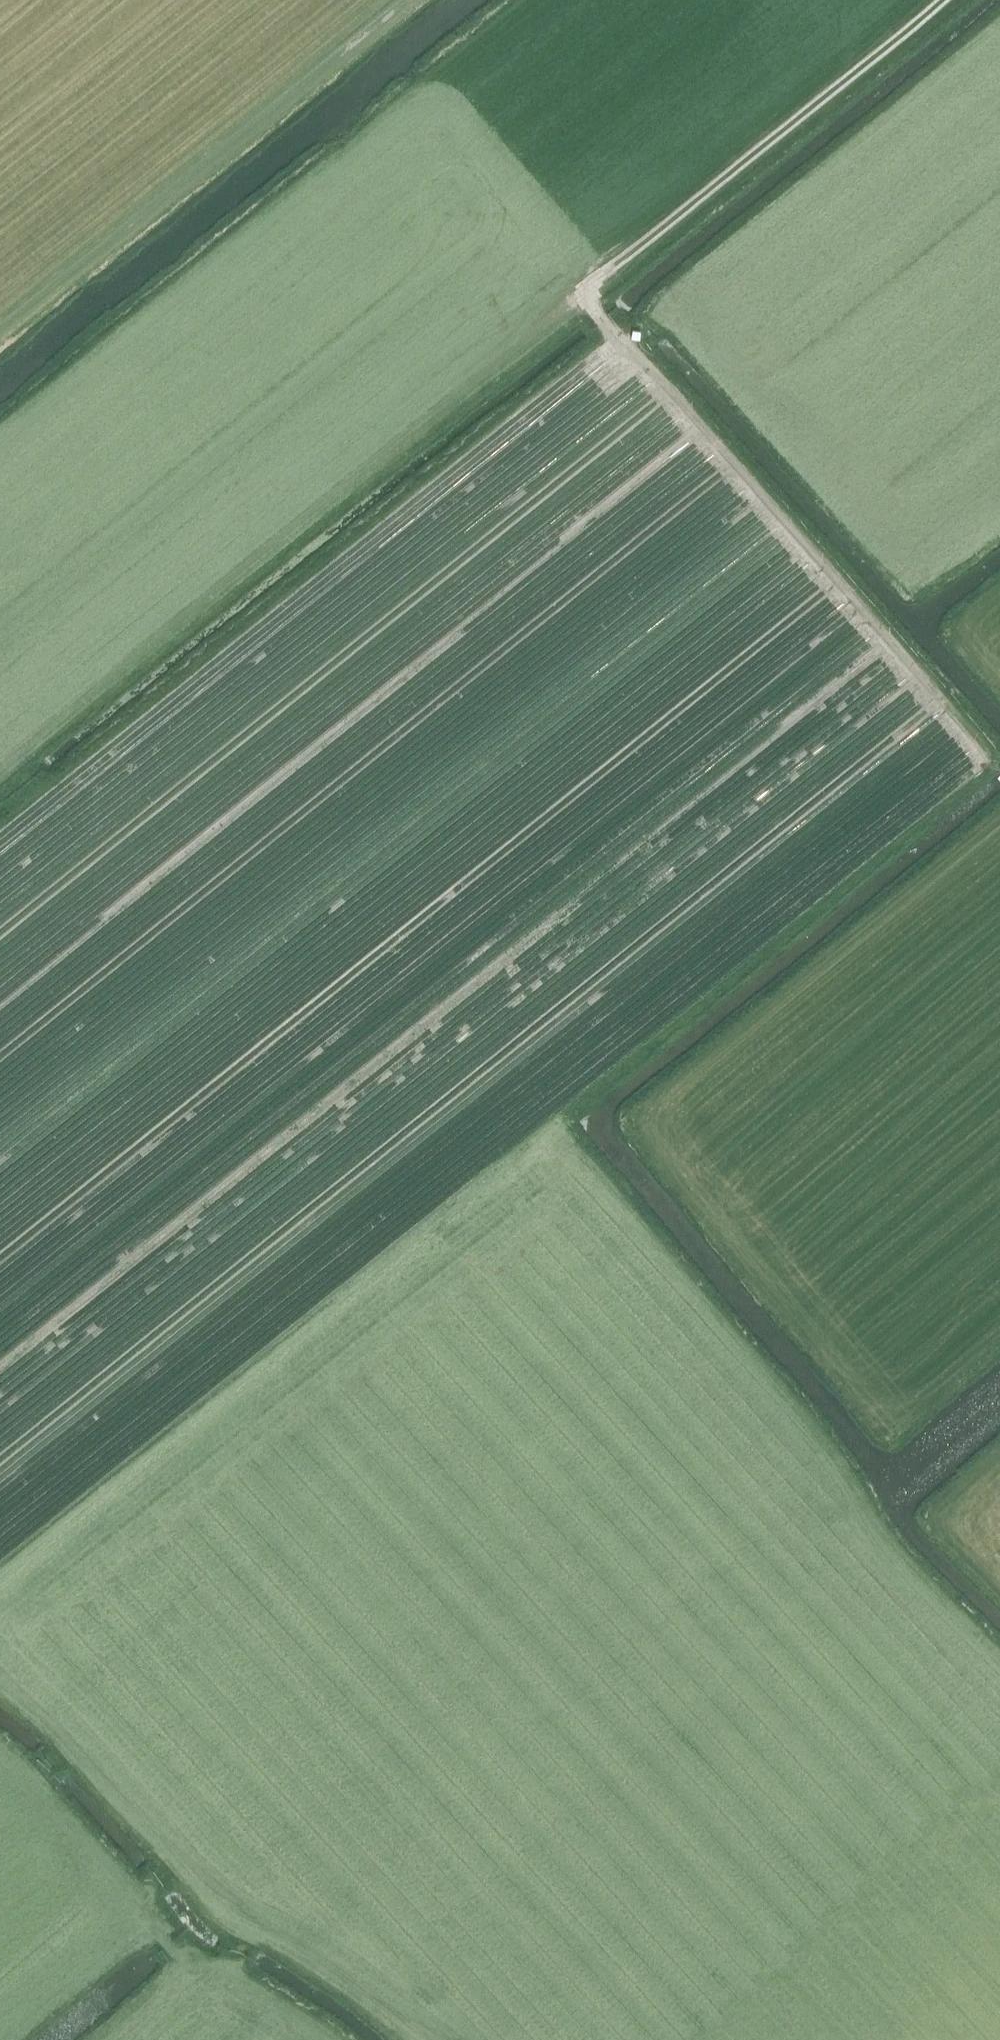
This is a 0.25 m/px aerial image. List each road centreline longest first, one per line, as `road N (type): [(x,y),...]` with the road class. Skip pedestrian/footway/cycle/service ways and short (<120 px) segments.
road 1 (track): [(651,381),(587,288),(952,0)]

